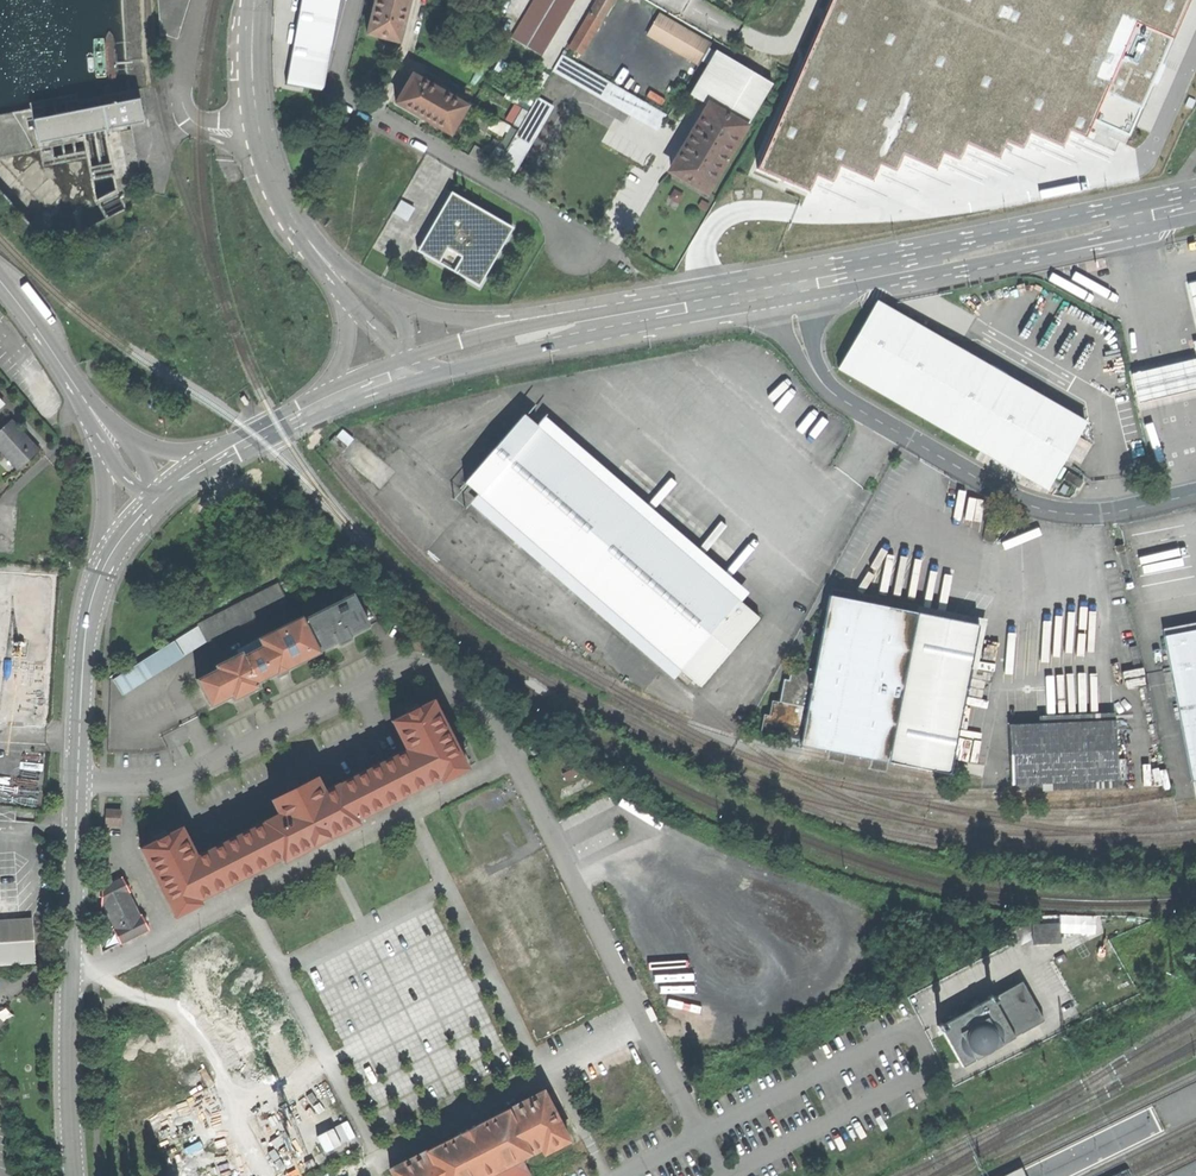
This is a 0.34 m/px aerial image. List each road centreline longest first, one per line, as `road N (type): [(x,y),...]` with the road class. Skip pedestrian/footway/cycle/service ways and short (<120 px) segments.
road 1 (unclassified): [(704,1135),(503,739),(428,671),(401,670),(183,777),(80,778)]
road 2 (residential): [(1195,497),(1094,518),(1014,501),(827,391),(806,357),(789,283)]
road 3 (tertiary): [(1195,206),(789,283)]
road 4 (tertiary): [(80,778),(67,1063),(74,1175)]
road 5 (residential): [(579,246),(546,212),(346,96),(339,57),(355,0)]
road 6 (residential): [(309,240),(262,139),(252,59),(255,0)]
road 7 (tertiary): [(789,283),(545,330)]
road 8 (tertiary): [(108,559),(89,619),(80,778)]
road 9 (unclassified): [(103,422),(0,285)]
road 10 (residential): [(545,330),(438,319),(395,302)]
road 11 (tertiary): [(545,330),(417,365)]
road 12 (tertiary): [(330,400),(220,456)]

